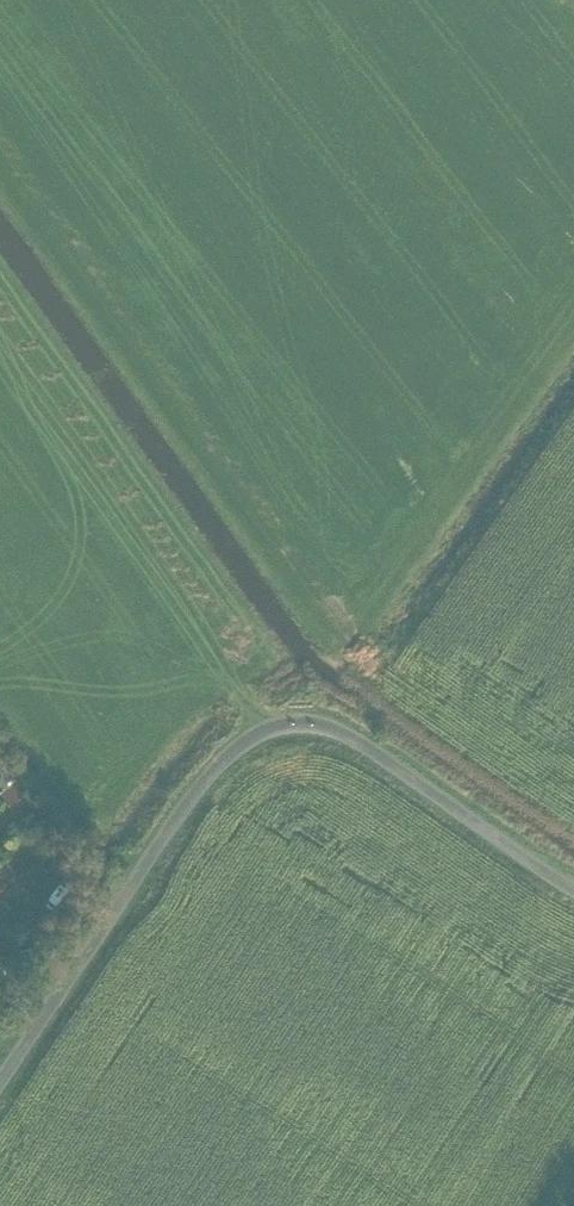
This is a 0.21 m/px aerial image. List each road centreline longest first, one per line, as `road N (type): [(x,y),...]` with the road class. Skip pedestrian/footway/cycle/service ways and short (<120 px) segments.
road 1 (unclassified): [(0,1085),(188,806),(232,754),(279,729),(315,728),(353,740),(573,889)]

